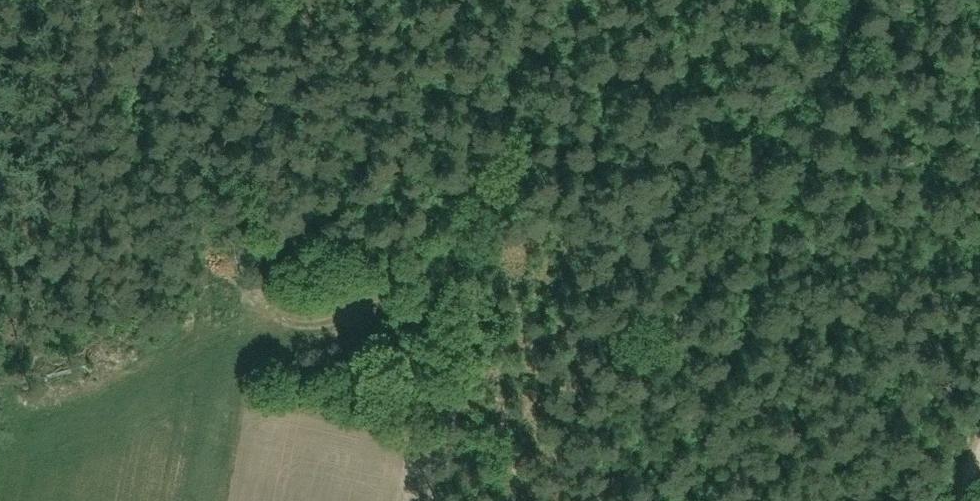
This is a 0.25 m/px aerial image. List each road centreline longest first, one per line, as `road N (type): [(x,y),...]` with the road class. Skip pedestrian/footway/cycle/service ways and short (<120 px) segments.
road 1 (track): [(857,0),(685,500)]
road 2 (track): [(424,500),(526,0)]

